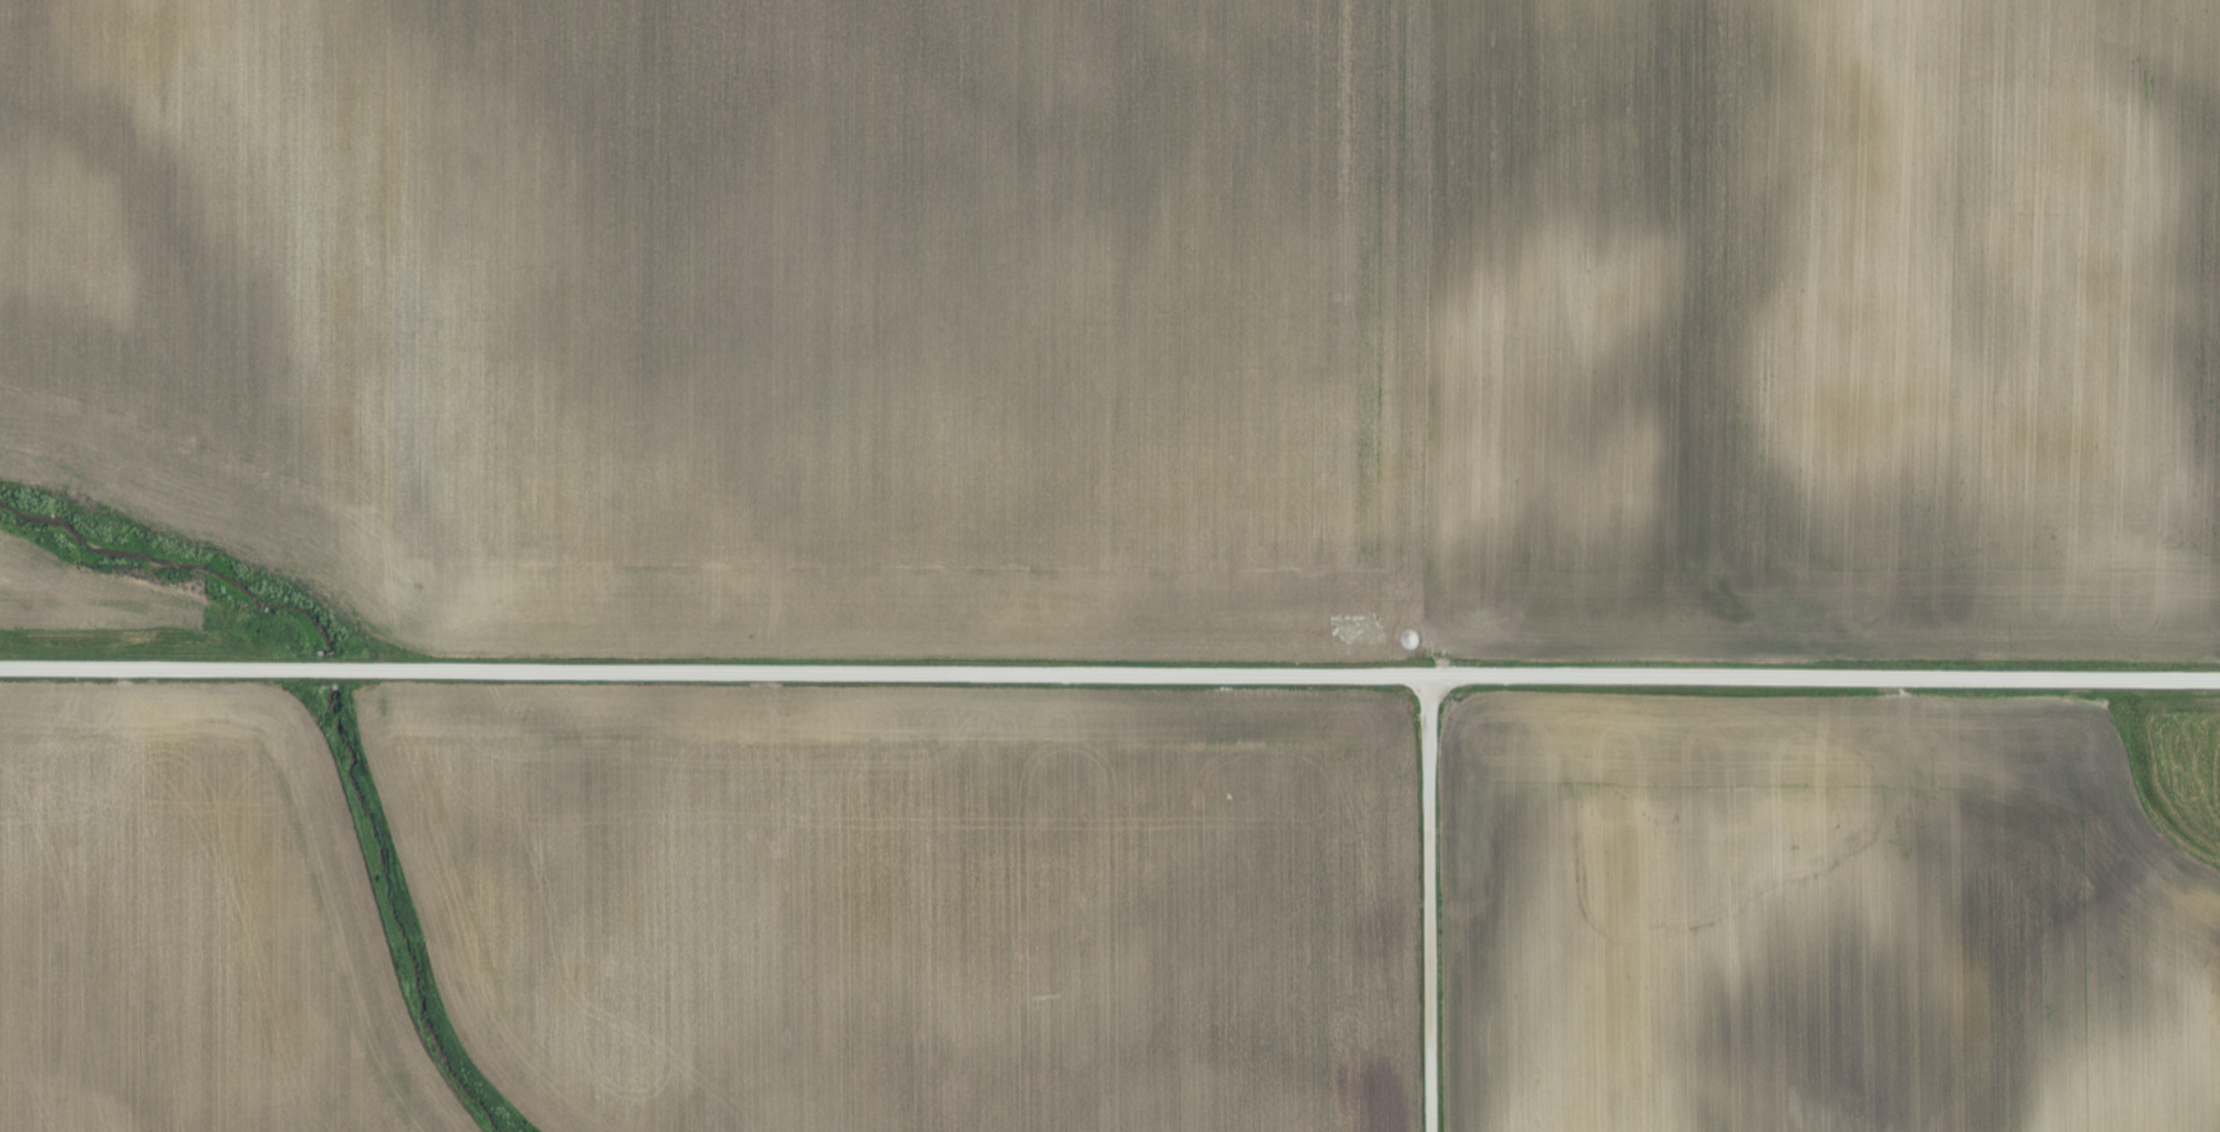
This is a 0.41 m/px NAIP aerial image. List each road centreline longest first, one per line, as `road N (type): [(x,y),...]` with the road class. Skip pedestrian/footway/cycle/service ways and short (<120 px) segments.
road 1 (residential): [(0,667),(2219,678)]
road 2 (residential): [(1432,1131),(1427,672)]

